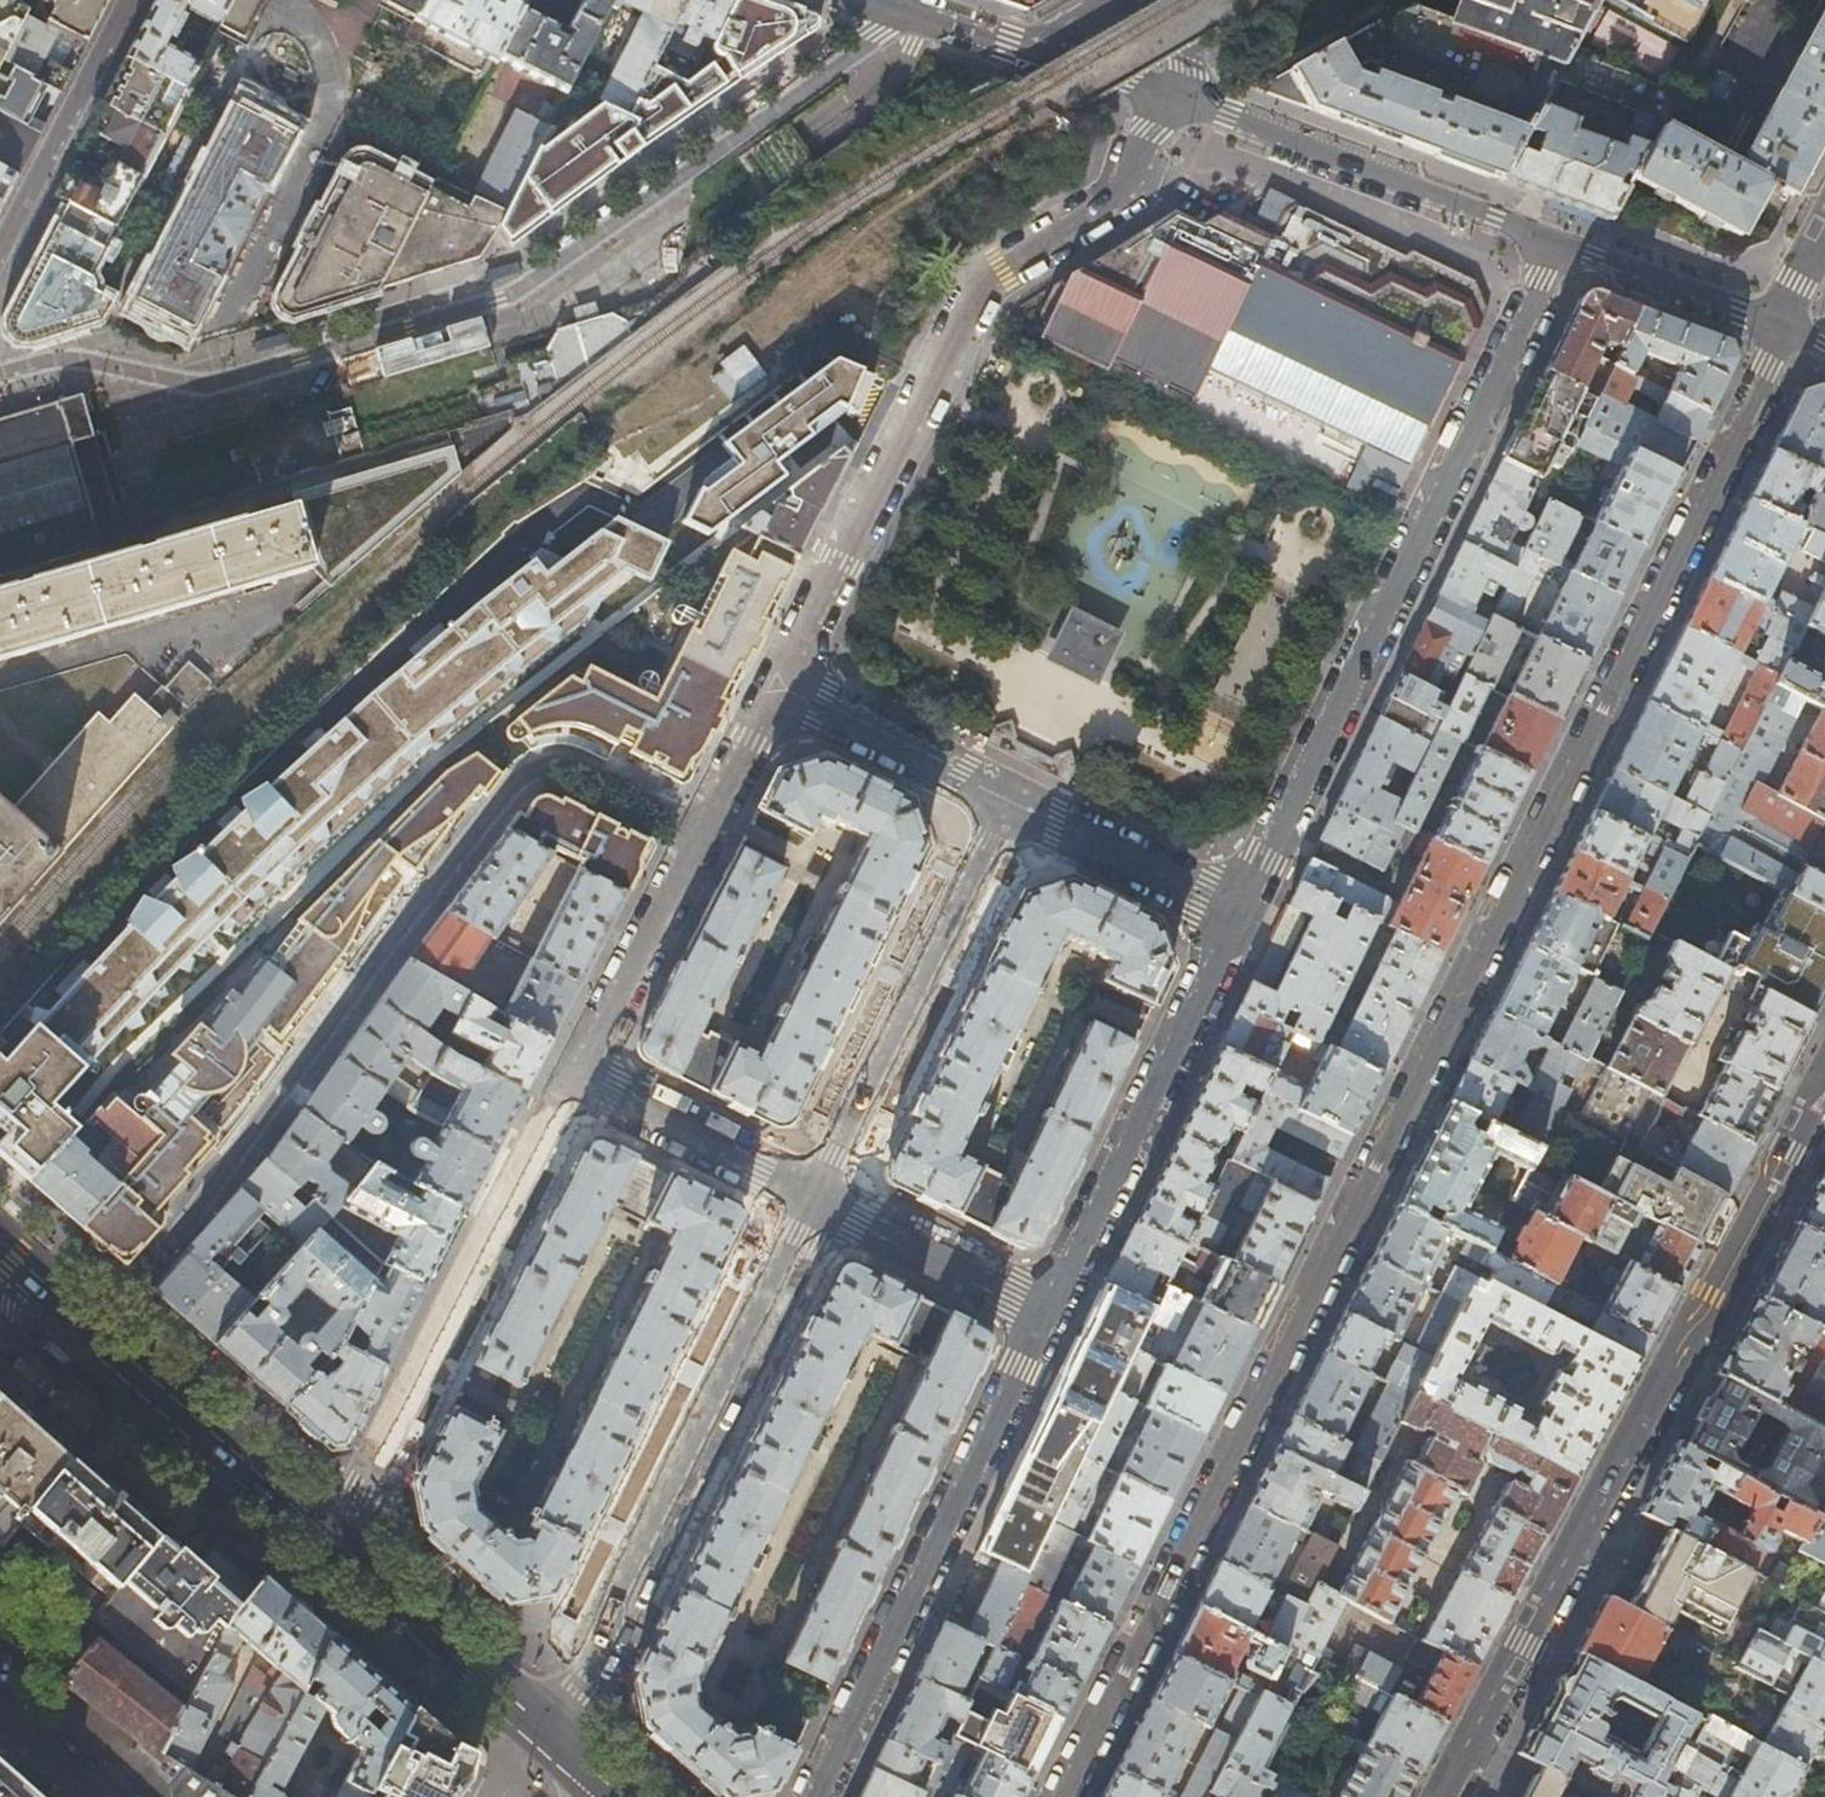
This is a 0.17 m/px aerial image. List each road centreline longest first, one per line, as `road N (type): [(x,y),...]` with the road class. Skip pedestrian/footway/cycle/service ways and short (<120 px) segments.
road 1 (residential): [(1063,1796),(1785,334)]
road 2 (residential): [(899,15),(828,76),(499,300),(199,389),(57,359),(0,373)]
road 3 (residential): [(88,1333),(246,1148),(532,767),(565,759),(709,831)]
road 4 (tertiary): [(1824,1080),(1442,1796)]
road 5 (residential): [(1241,917),(1558,244)]
road 6 (residential): [(1171,97),(1120,198),(989,278),(782,684)]
road 7 (residential): [(820,1201),(556,1739)]
road 8 (residential): [(817,1796),(1048,1316)]
road 9 (residential): [(331,1548),(577,1078)]
road 10 (residential): [(1048,1316),(1241,917)]
road 11 (residential): [(1010,803),(820,1201)]
road 12 (residential): [(1558,244),(1171,97)]
road 13 (residential): [(9,1263),(8,1342),(147,1466),(228,1458)]
road 14 (secondary): [(331,1548),(556,1739)]
road 15 (residential): [(899,15),(1171,97)]
road 16 (residential): [(577,1078),(709,831)]
road 17 (residential): [(129,0),(0,248)]
road 18 (residential): [(577,1078),(820,1201)]
road 19 (residential): [(1241,917),(1010,803)]
road 20 (residential): [(782,684),(1010,803)]
road 21 (residential): [(820,1201),(1048,1316)]
road 22 (residential): [(1785,334),(1558,244)]
road 23 (secondary): [(88,1333),(228,1458)]
road 24 (residential): [(709,831),(782,684)]
road 25 (secondary): [(228,1458),(331,1548)]

